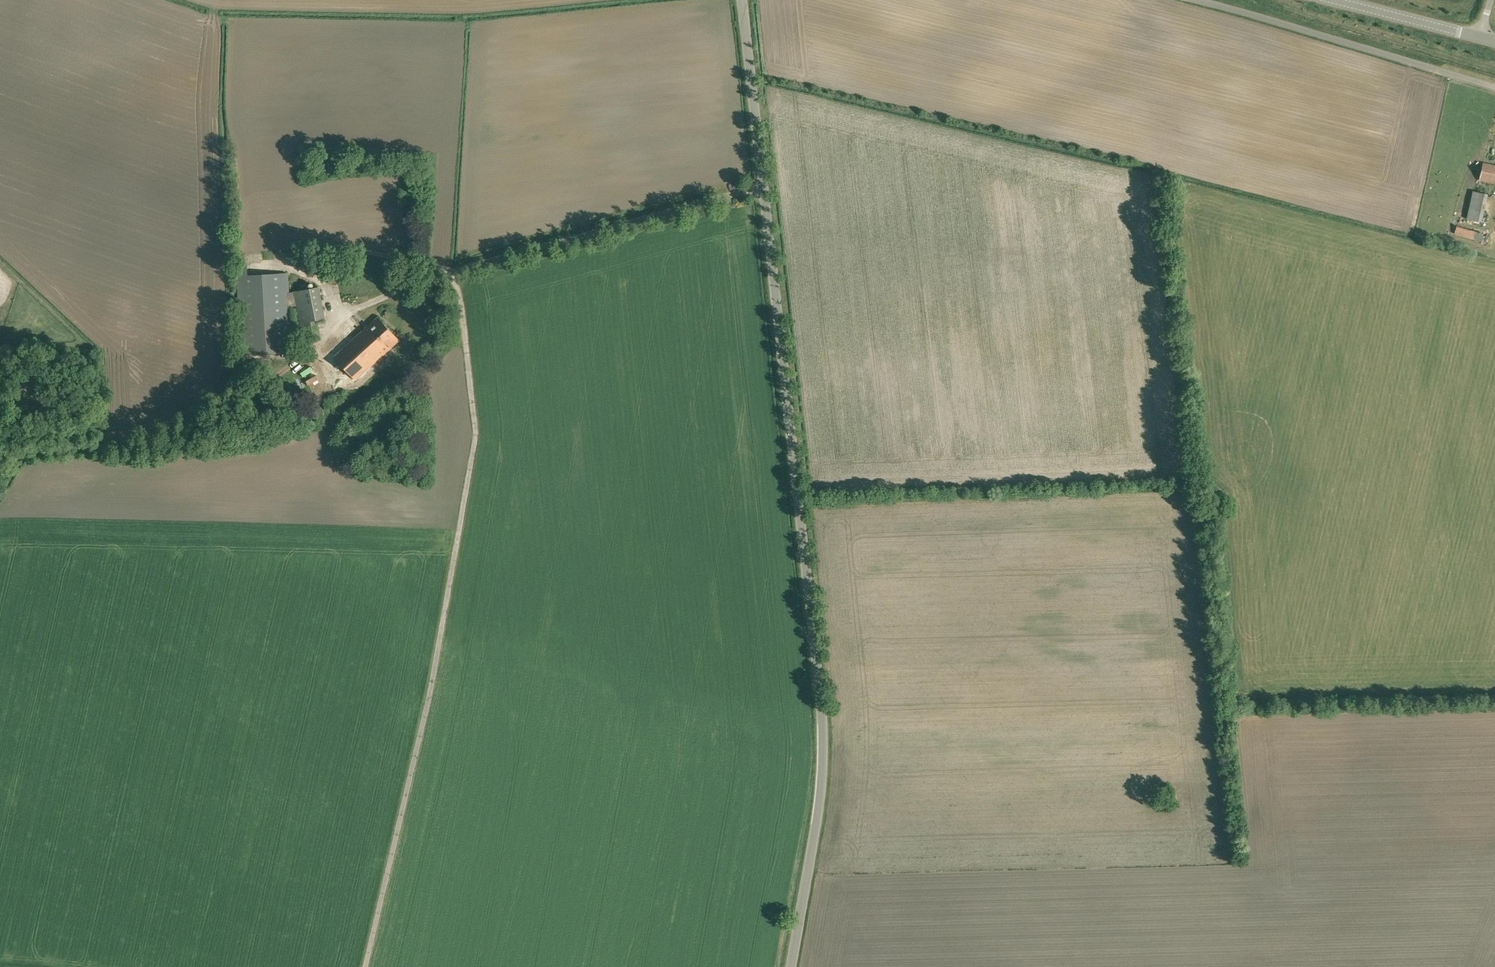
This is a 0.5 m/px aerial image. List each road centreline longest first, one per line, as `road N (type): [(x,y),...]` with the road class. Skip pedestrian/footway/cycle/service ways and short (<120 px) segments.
road 1 (unclassified): [(795,966),(829,745),(746,0)]
road 2 (track): [(0,446),(157,442),(190,431),(451,271)]
road 3 (unclassified): [(1494,42),(1329,0)]

